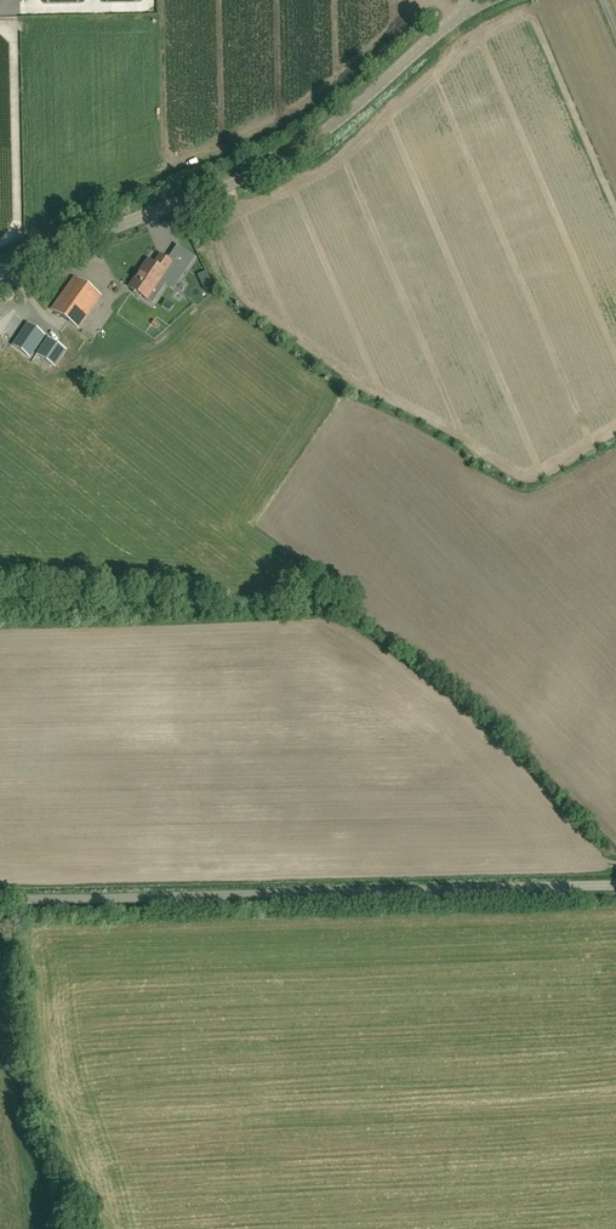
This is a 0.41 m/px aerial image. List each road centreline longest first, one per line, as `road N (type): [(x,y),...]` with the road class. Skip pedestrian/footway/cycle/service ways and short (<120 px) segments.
road 1 (unclassified): [(615,884),(0,897)]
road 2 (unclassified): [(0,275),(284,158),(471,8)]
road 3 (track): [(615,829),(524,736),(323,582)]

